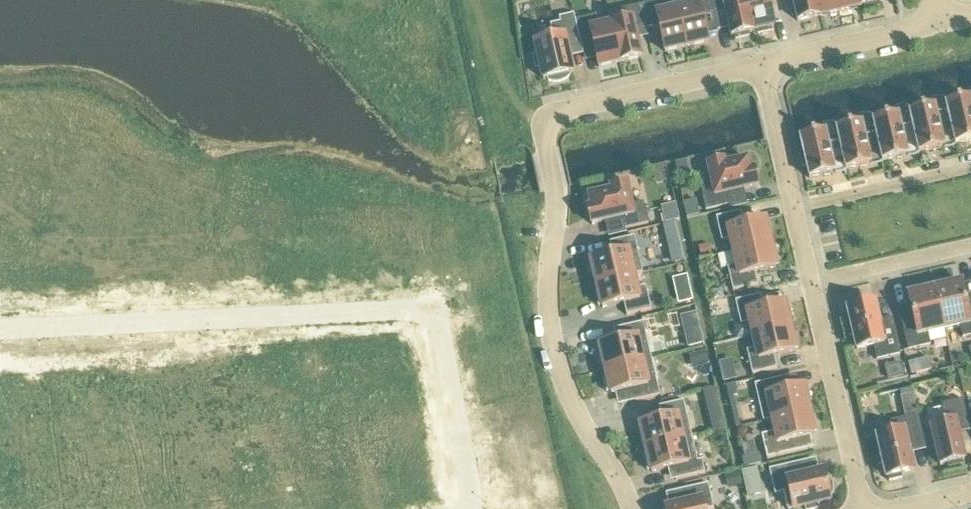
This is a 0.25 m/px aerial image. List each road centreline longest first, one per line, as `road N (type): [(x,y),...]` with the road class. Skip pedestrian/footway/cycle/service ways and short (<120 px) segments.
road 1 (residential): [(476,508),(447,344),(436,318),(411,312),(0,332)]
road 2 (residential): [(760,67),(565,112),(544,135),(556,205),(547,285),(551,343),(576,411),(632,508)]
road 3 (residential): [(861,508),(810,285)]
road 4 (residential): [(942,25),(760,67)]
road 5 (residential): [(970,170),(793,211)]
road 6 (residential): [(810,285),(970,247)]
road 7 (residential): [(793,211),(760,67)]

